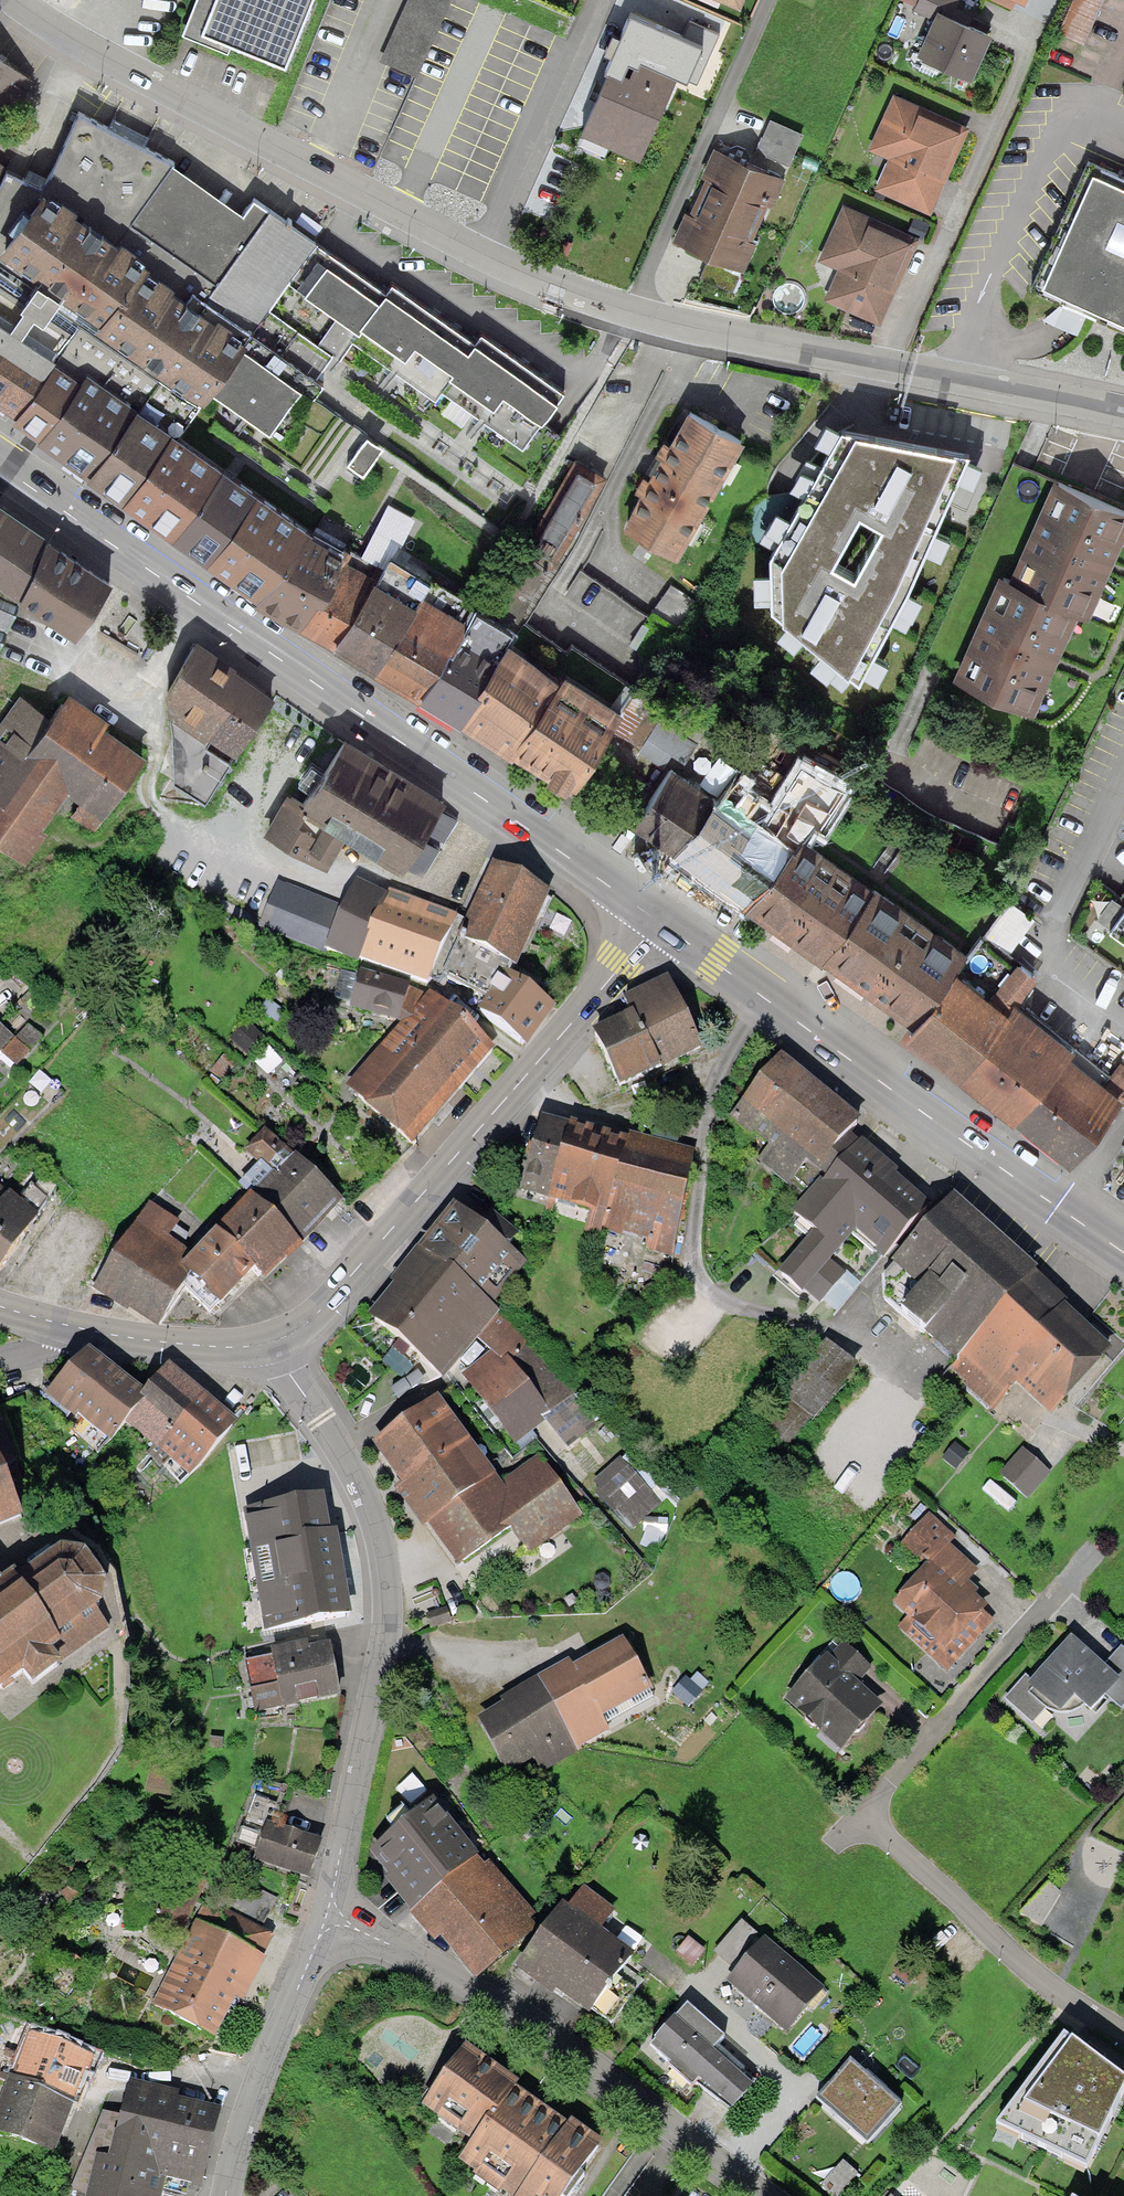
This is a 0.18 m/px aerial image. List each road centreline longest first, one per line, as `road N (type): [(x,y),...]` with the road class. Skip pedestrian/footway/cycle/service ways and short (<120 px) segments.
road 1 (residential): [(1123,411),(693,328),(567,291),(401,213),(103,55),(16,0)]
road 2 (primary): [(0,463),(488,792),(657,918)]
road 3 (residential): [(267,1346),(357,1483),(377,1537),(375,1684),(324,1915)]
road 4 (secondary): [(267,1346),(314,1318),(657,918)]
road 5 (residential): [(324,1915),(493,2005),(761,2195)]
road 6 (primary): [(657,918),(1065,1212)]
road 7 (residential): [(857,1816),(1094,1548)]
road 8 (residential): [(1123,2033),(1025,1968),(857,1816)]
road 9 (residential): [(324,1915),(246,2102),(223,2195)]
road 10 (residential): [(1123,1022),(1043,958),(1123,785)]
road 11 (secondary): [(53,1327),(226,1351),(267,1346)]

